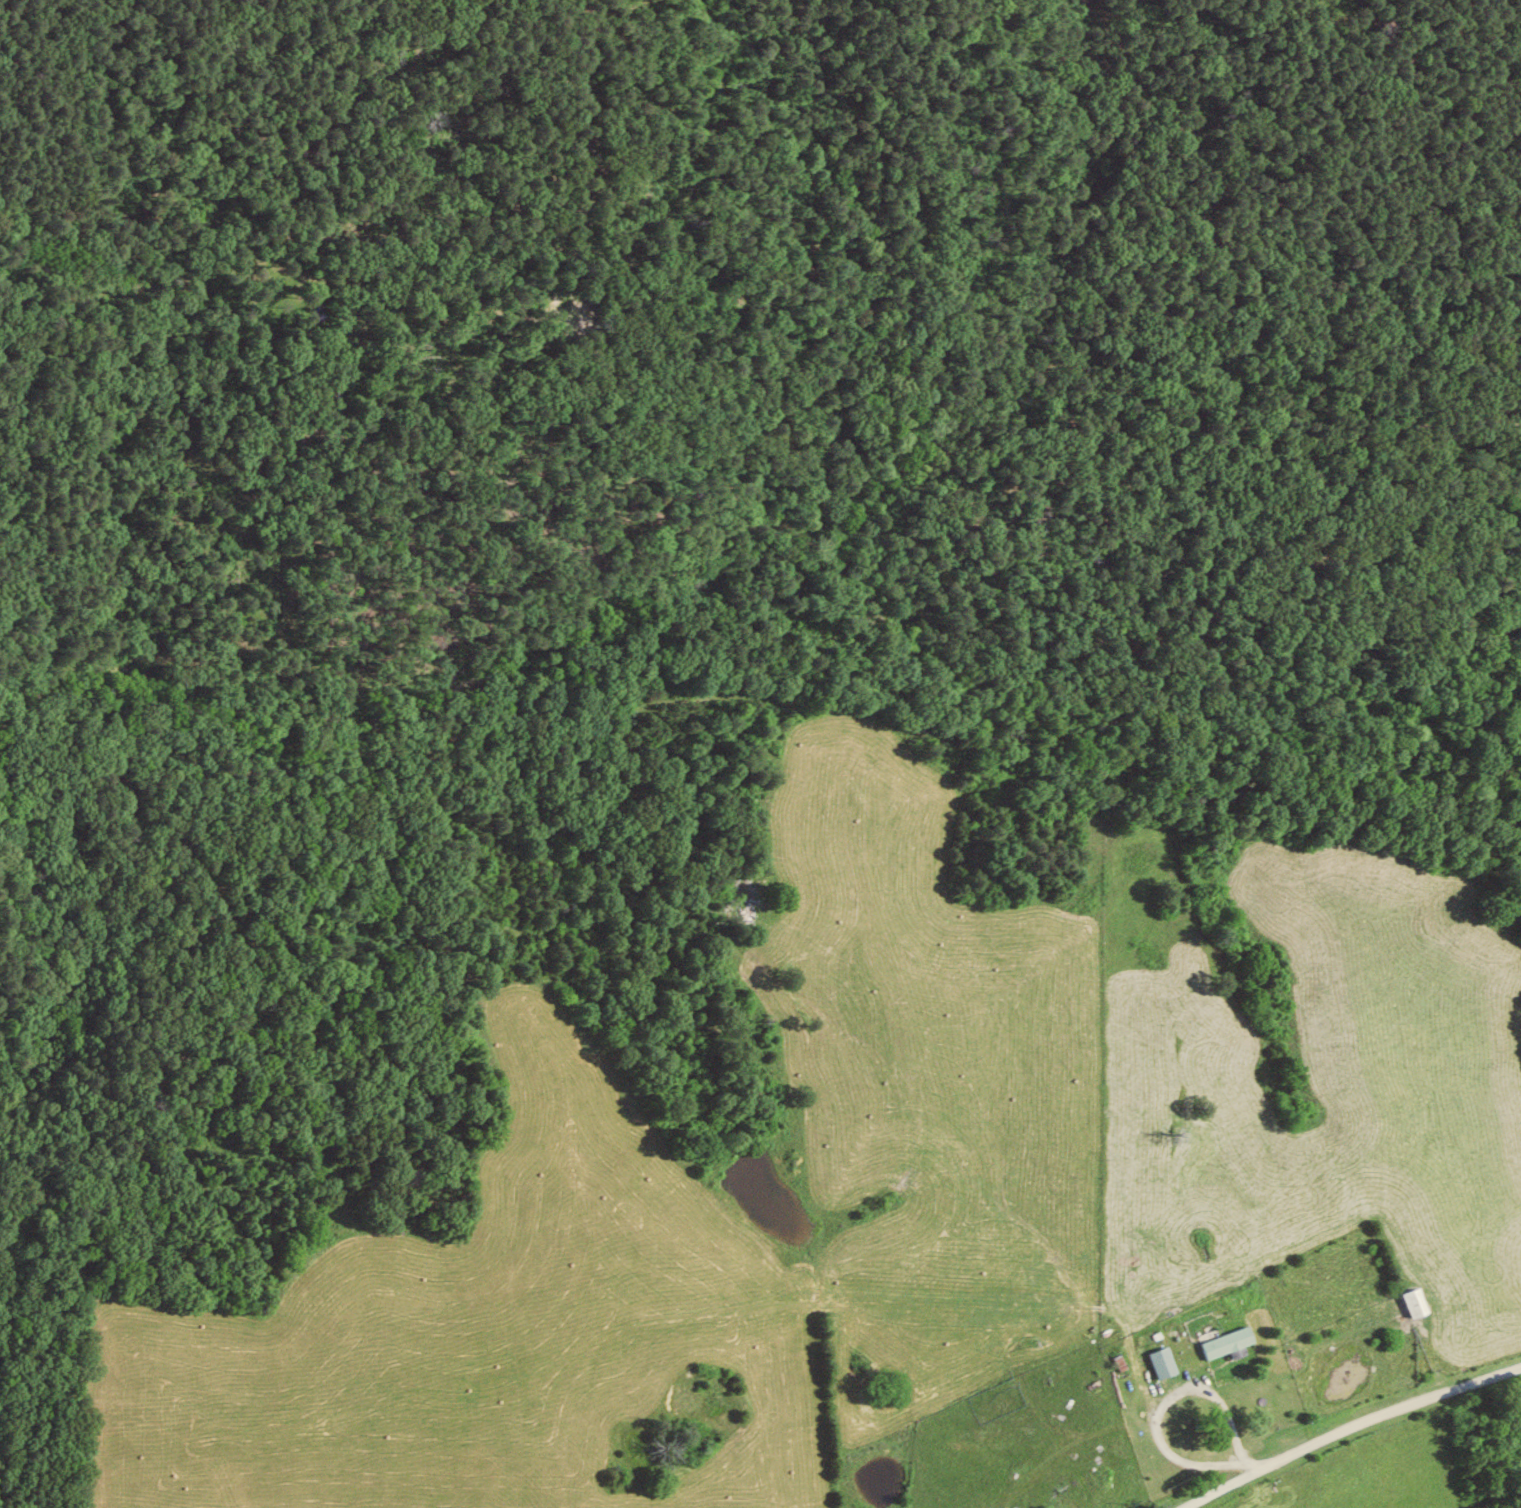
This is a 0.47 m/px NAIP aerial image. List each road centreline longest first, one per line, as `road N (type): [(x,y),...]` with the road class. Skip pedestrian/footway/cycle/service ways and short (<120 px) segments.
road 1 (residential): [(1184,1507),(1369,1421),(1520,1369)]

